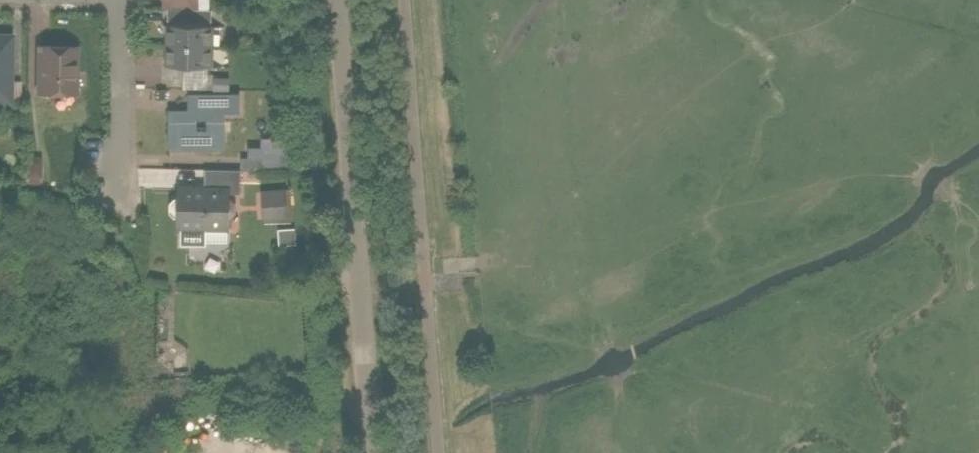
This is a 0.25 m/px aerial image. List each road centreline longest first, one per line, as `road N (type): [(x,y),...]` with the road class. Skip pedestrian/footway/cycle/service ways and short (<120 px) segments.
road 1 (unclassified): [(371,452),(337,0)]
road 2 (residential): [(118,0),(120,187)]

